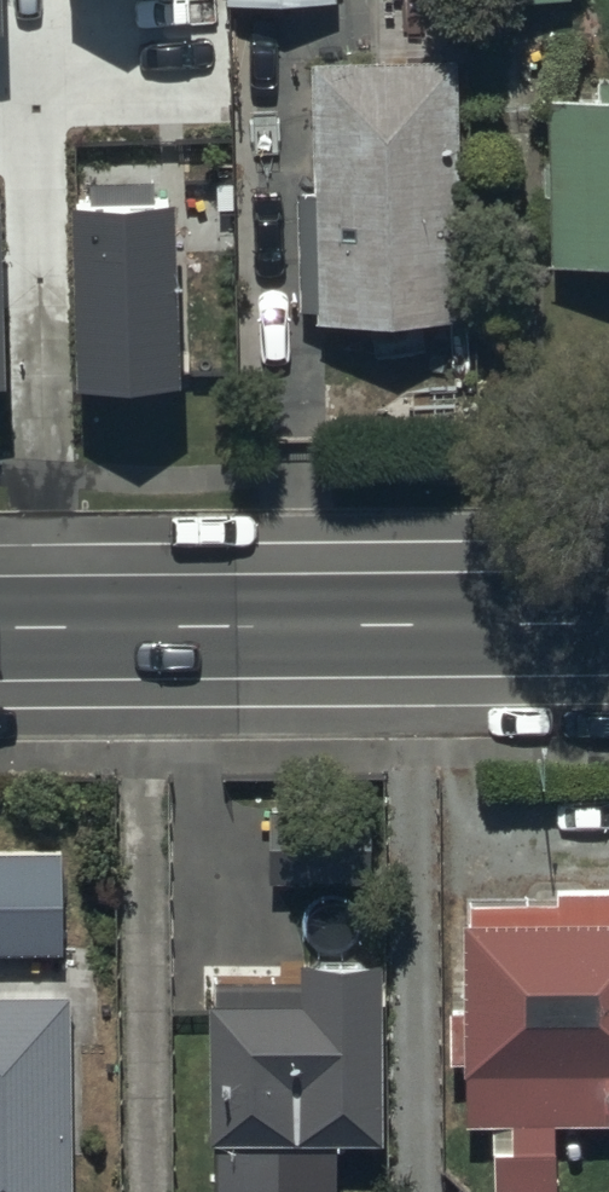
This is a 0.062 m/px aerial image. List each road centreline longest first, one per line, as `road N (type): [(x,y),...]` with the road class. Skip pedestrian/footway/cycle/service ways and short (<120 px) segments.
road 1 (secondary): [(608,623),(0,628)]

